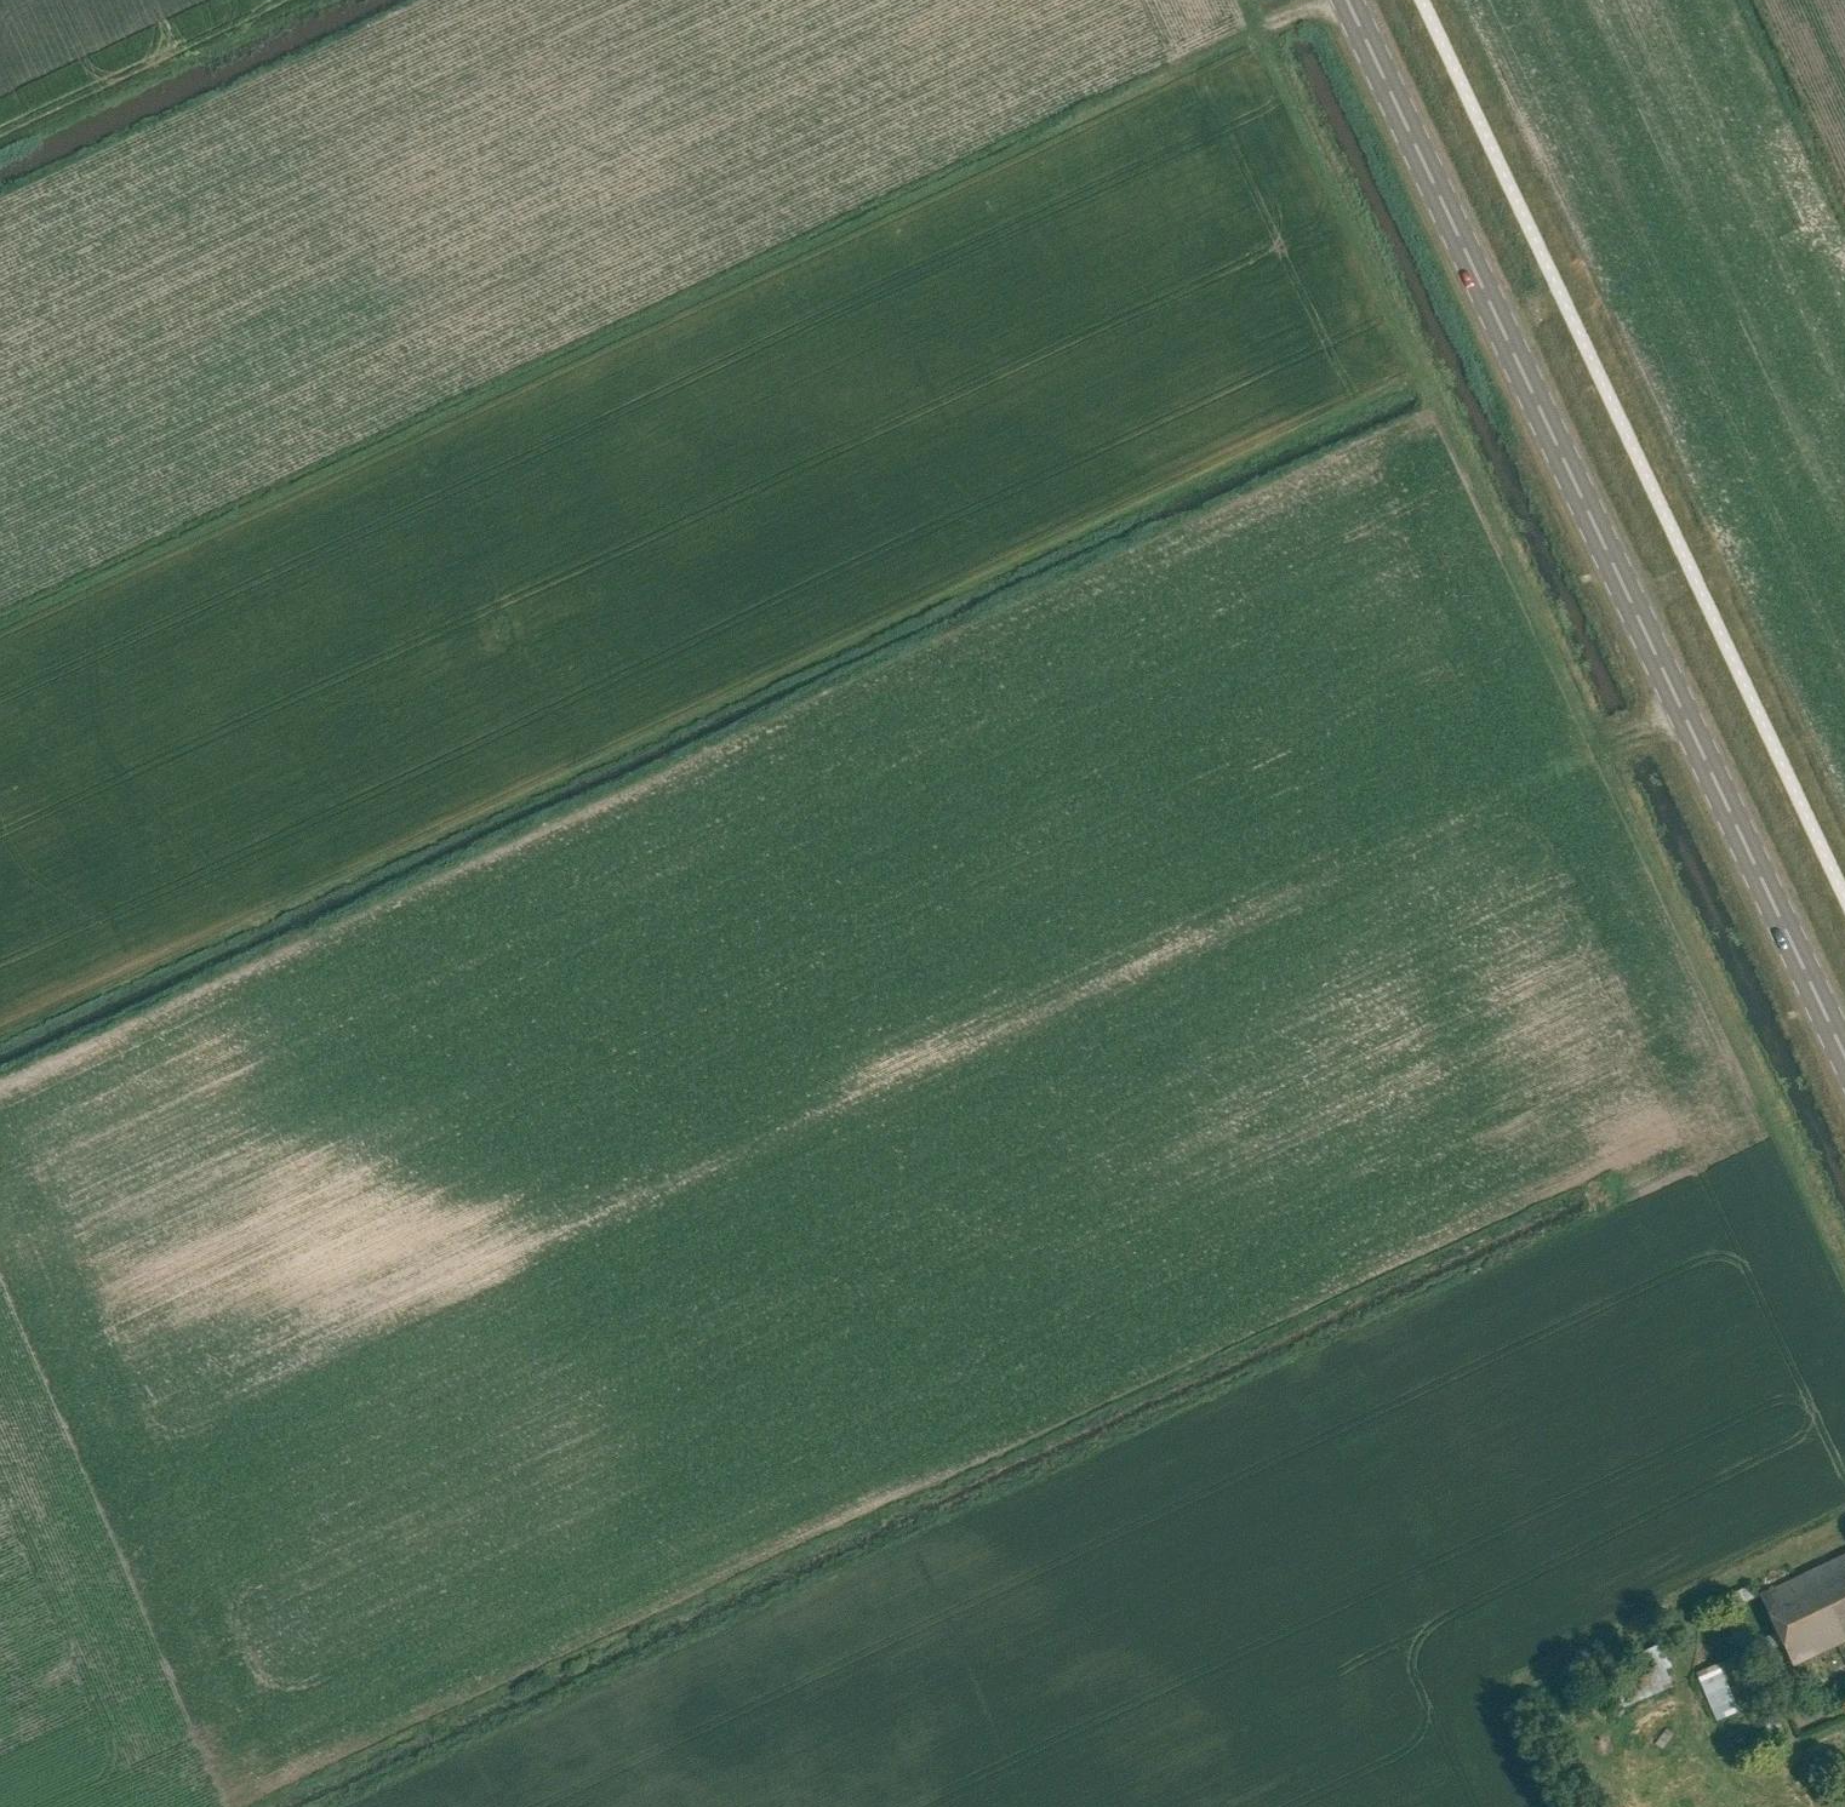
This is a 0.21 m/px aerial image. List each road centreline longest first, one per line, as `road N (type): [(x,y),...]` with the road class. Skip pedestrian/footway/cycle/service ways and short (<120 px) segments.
road 1 (primary): [(1844,1056),(1349,0)]
road 2 (track): [(1057,130),(1333,0)]

